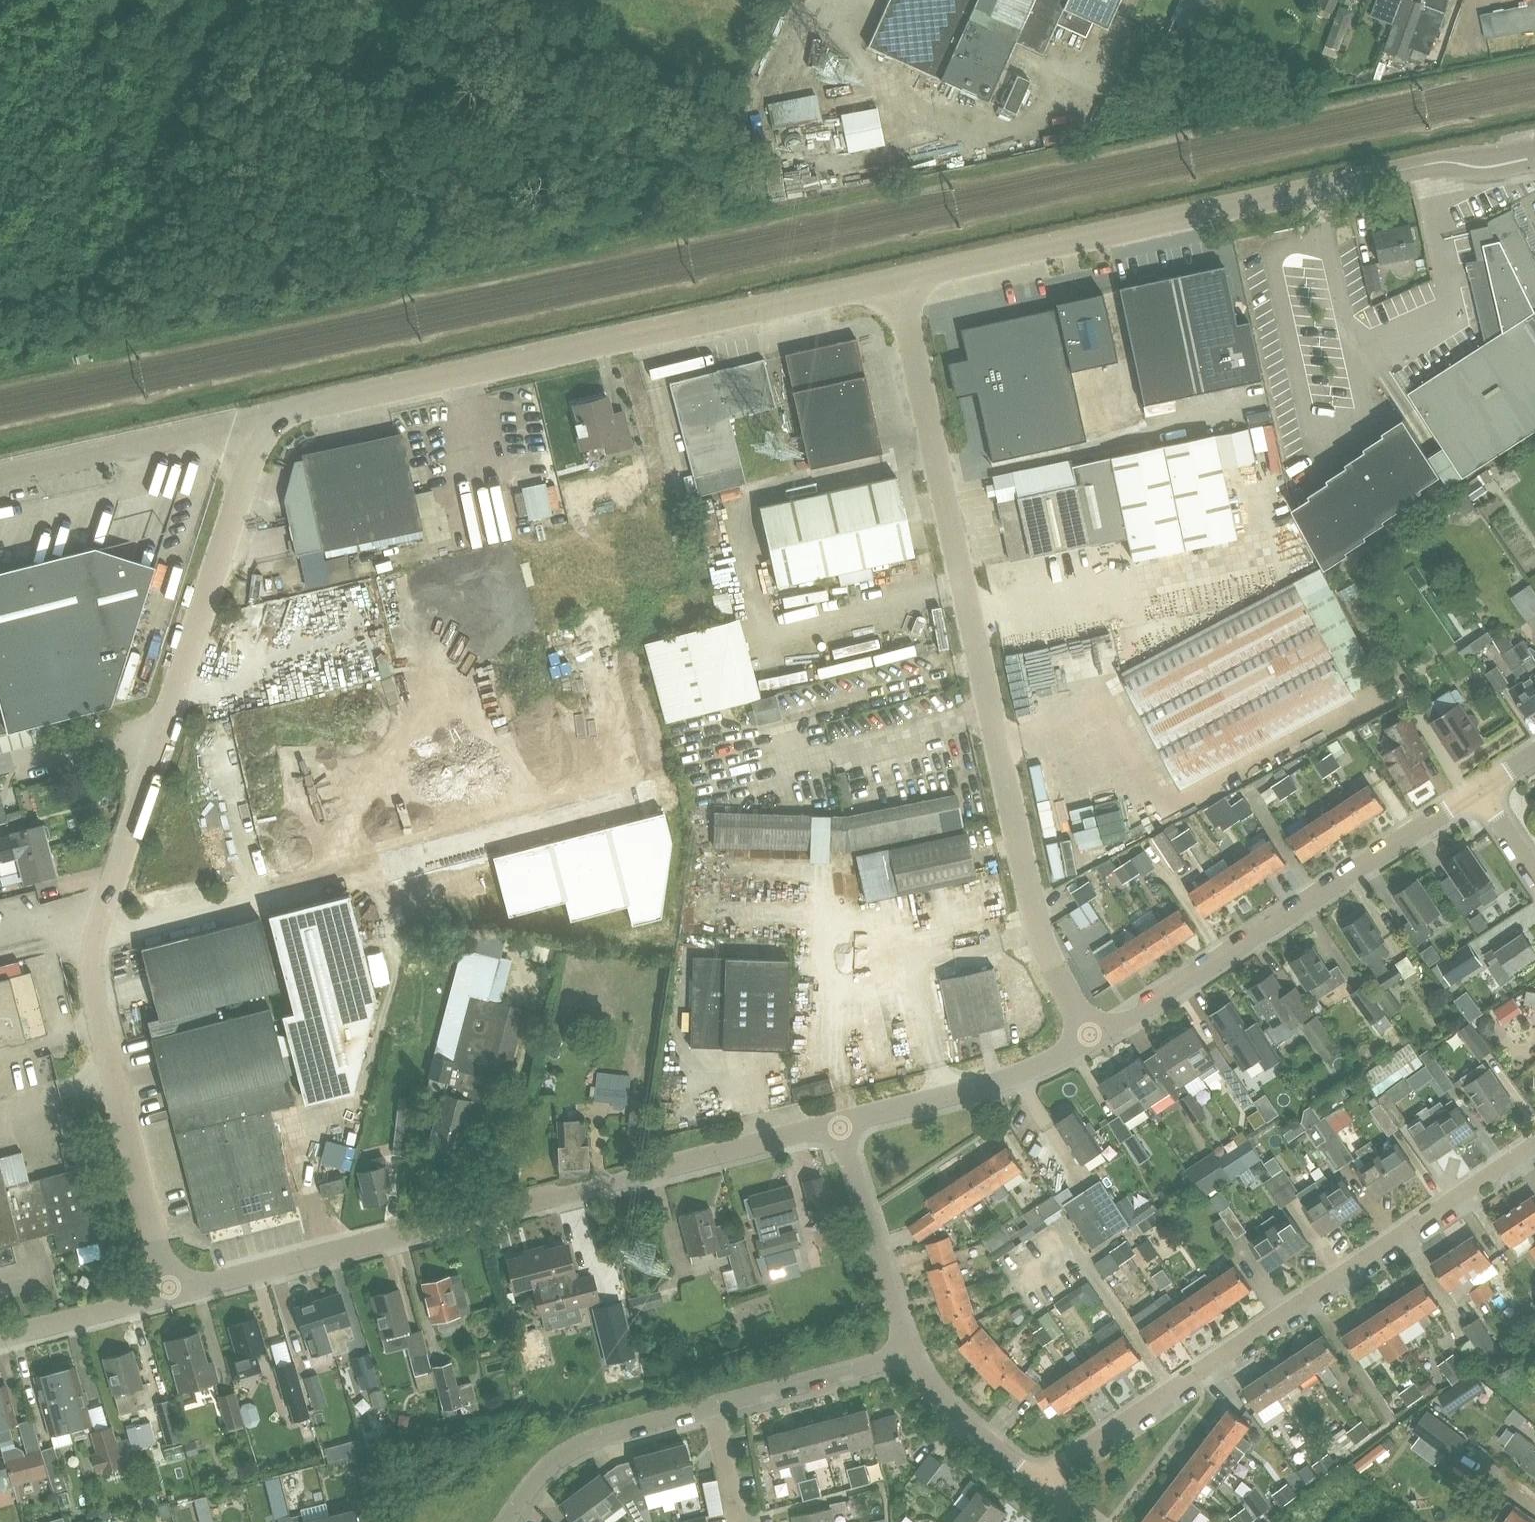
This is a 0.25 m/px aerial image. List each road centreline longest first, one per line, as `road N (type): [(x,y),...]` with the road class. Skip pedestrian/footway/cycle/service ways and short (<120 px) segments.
road 1 (unclassified): [(168,1294),(95,1004),(93,955),(264,415)]
road 2 (unclassified): [(1095,1035),(1040,934),(896,278)]
road 3 (residential): [(168,1294),(837,1123)]
road 4 (unclassified): [(896,278),(1438,163),(1479,167),(1534,157)]
road 5 (unclassified): [(264,415),(896,278)]
road 6 (residential): [(1040,1485),(1534,1143)]
road 7 (residential): [(1095,1035),(1479,791)]
road 8 (residential): [(837,1123),(1008,1078),(1095,1035)]
road 9 (unclassified): [(264,415),(0,473)]
road 10 (residential): [(506,1521),(570,1449),(713,1407)]
road 11 (residential): [(909,1350),(837,1123)]
road 12 (residential): [(713,1407),(909,1350)]
road 13 (residential): [(1040,1485),(947,1407),(909,1350)]
road 14 (residential): [(0,1338),(168,1294)]
road 15 (residential): [(750,1521),(734,1509),(713,1407)]

